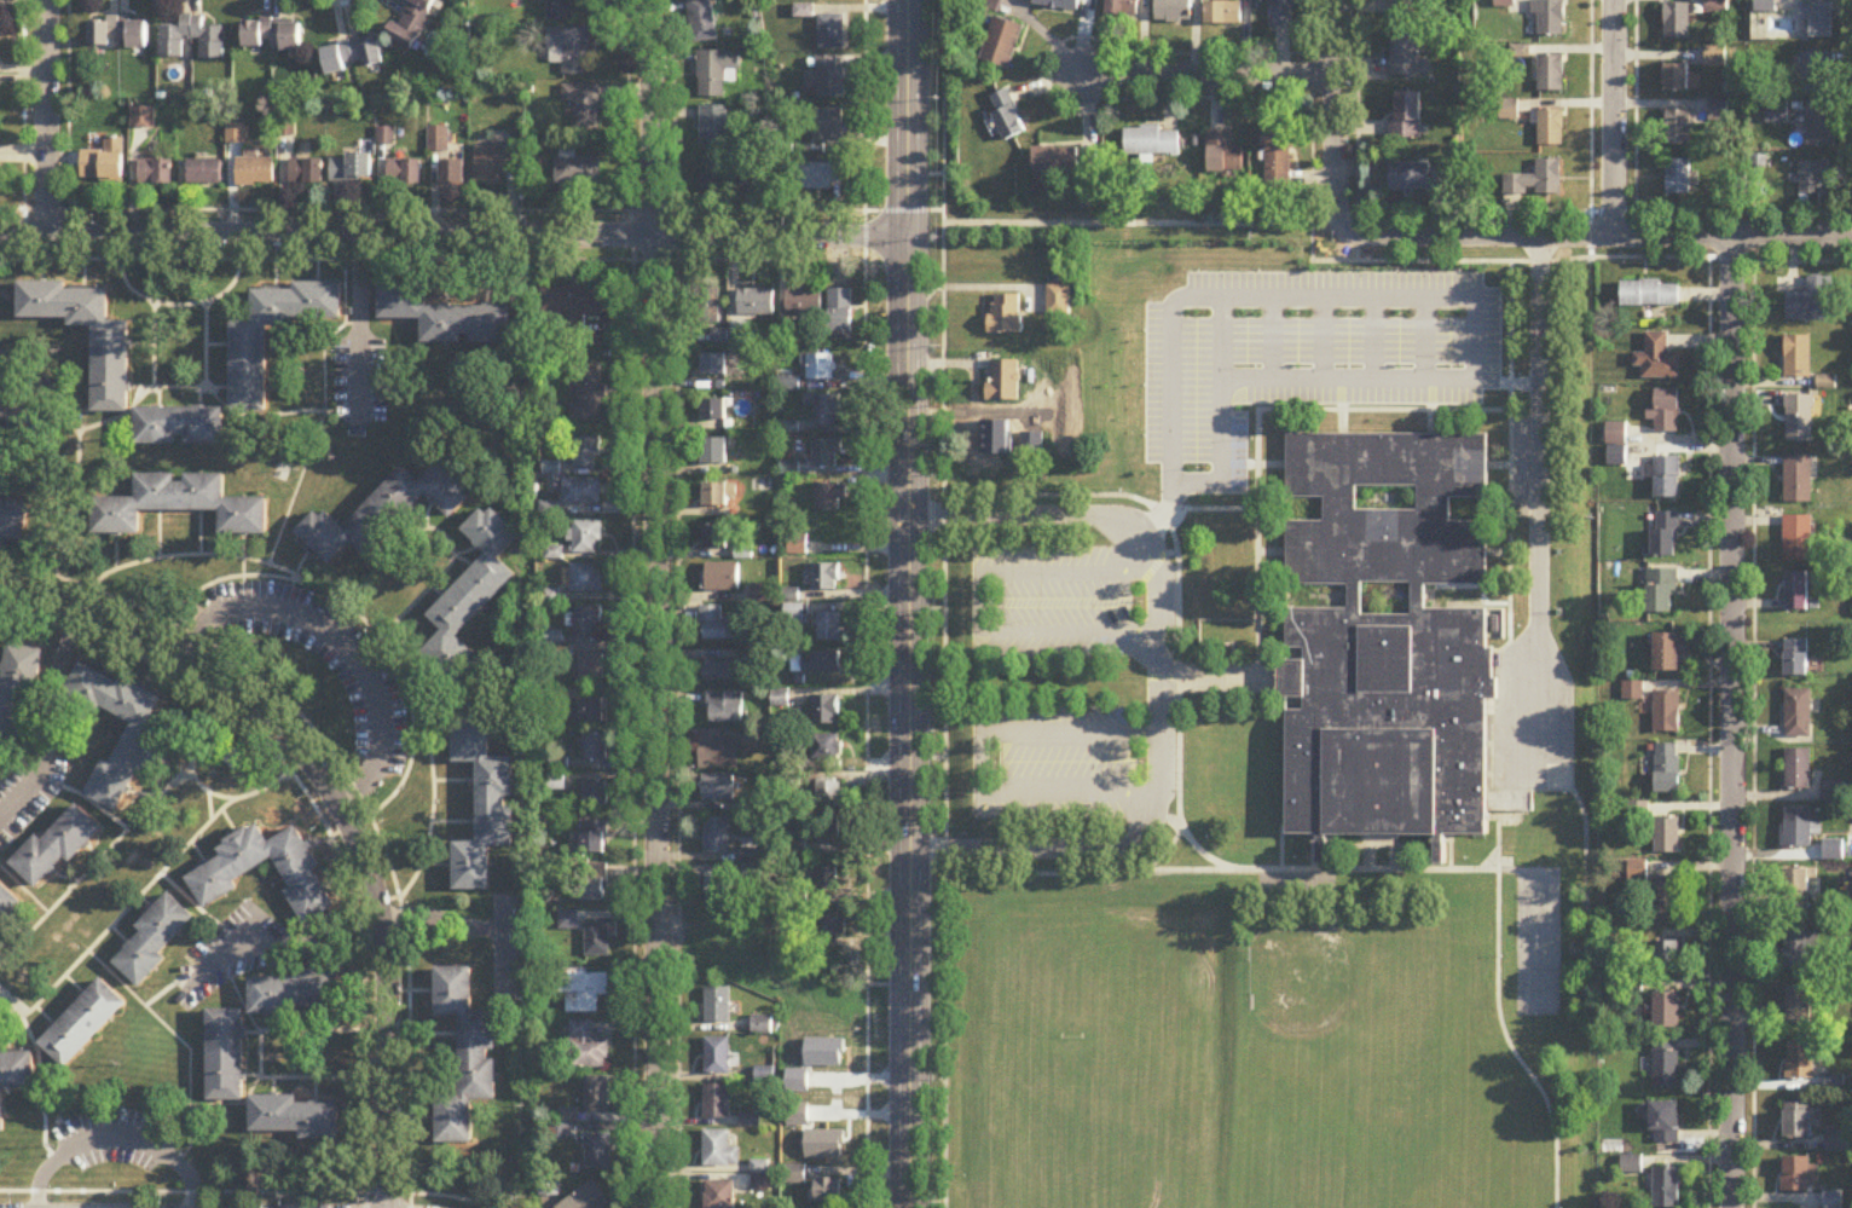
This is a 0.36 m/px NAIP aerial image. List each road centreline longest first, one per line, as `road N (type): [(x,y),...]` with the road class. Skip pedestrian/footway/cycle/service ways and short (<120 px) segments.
road 1 (residential): [(656,1207),(655,106),(647,37),(629,0)]
road 2 (secondary): [(909,1207),(906,0)]
road 3 (residential): [(1731,1207),(1732,233)]
road 4 (tertiary): [(0,233),(905,236)]
road 5 (residential): [(388,1207),(381,920),(335,800),(306,757),(228,682),(116,623),(0,586)]
road 6 (residential): [(1343,227),(1851,233)]
road 7 (residential): [(1082,69),(1337,74)]
road 8 (residential): [(46,232),(48,0)]
road 9 (residential): [(1615,232),(1617,0)]
road 10 (residential): [(1343,227),(1336,0)]

